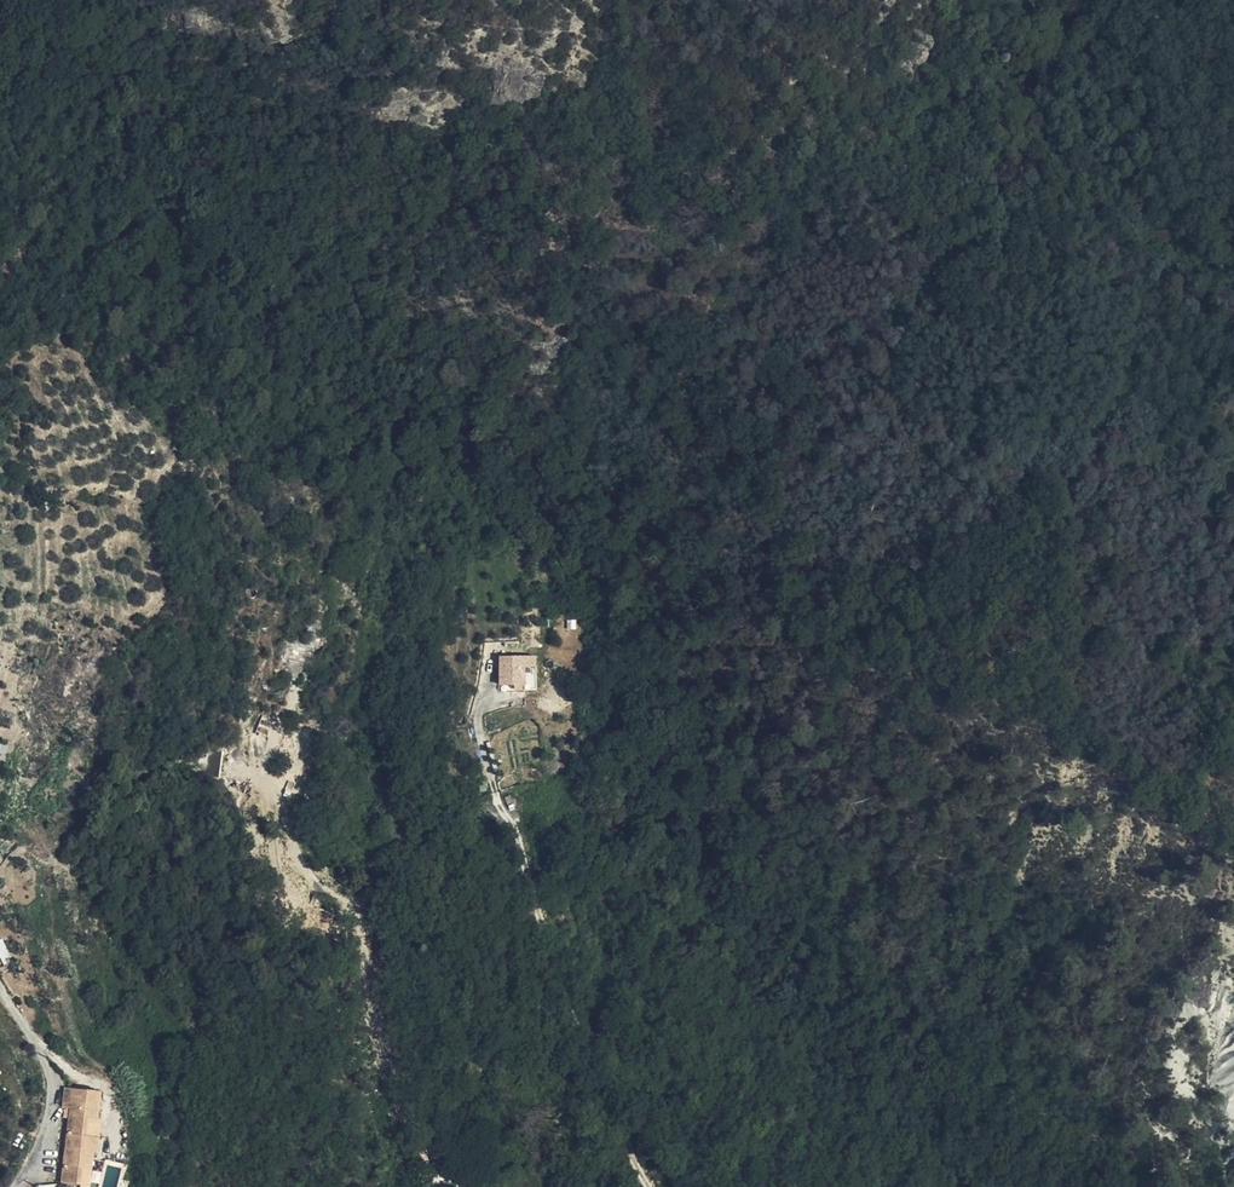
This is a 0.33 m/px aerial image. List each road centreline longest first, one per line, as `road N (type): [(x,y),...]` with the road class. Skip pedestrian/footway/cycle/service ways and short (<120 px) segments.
road 1 (track): [(649,1186),(630,1149),(632,1090),(544,913),(478,744),(487,700)]

